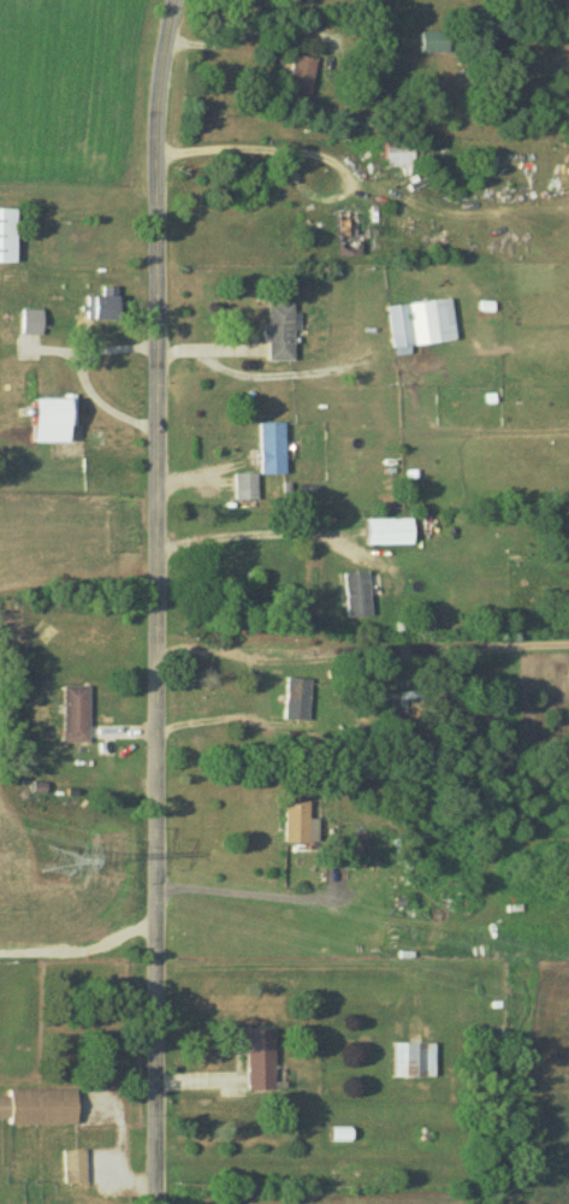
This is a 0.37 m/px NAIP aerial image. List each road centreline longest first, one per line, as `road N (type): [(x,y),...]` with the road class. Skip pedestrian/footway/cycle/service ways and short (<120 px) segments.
road 1 (tertiary): [(155,1203),(156,200),(176,0)]

